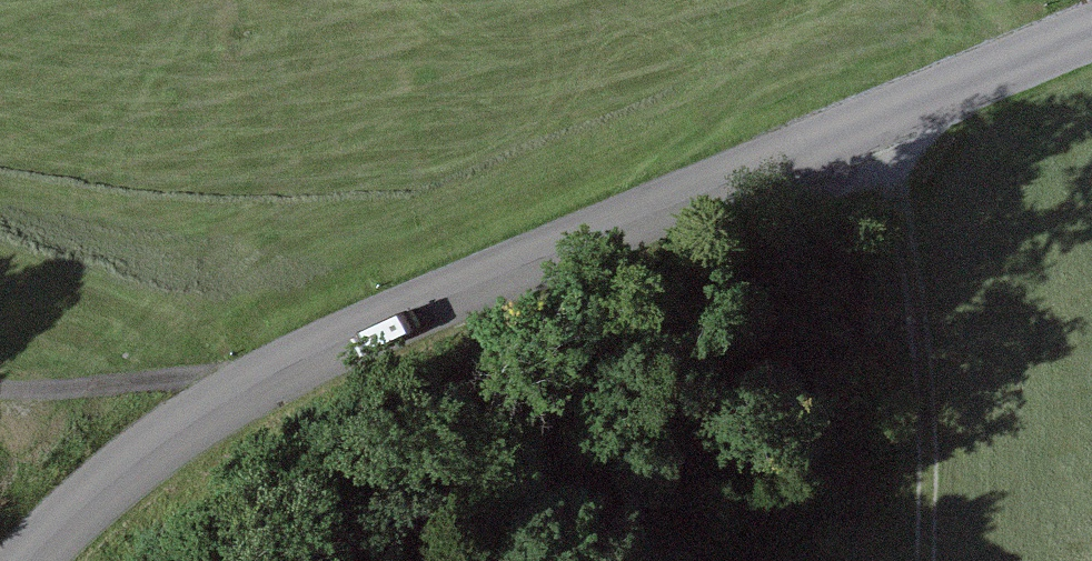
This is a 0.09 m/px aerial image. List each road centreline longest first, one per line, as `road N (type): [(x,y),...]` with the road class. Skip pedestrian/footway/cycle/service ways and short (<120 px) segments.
road 1 (tertiary): [(1091,30),(621,225),(280,378),(201,421),(36,560)]
road 2 (track): [(905,107),(921,349),(923,560)]
road 3 (track): [(0,388),(280,378)]
road 4 (track): [(0,410),(32,449),(64,531)]

